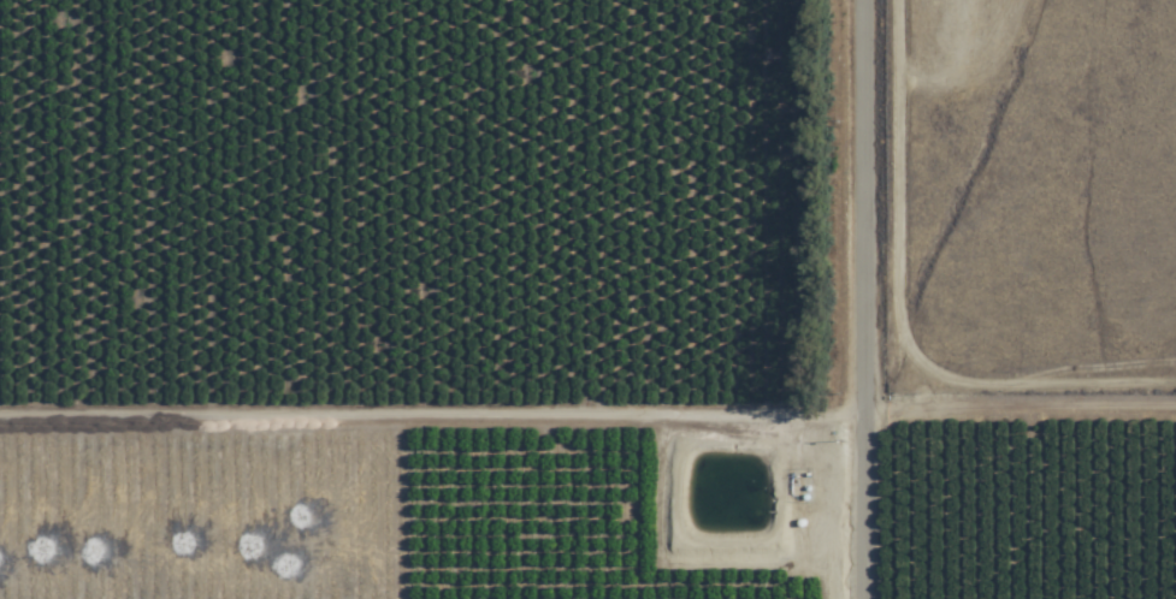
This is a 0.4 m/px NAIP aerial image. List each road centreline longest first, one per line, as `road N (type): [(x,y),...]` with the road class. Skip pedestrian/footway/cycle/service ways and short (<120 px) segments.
road 1 (residential): [(0,415),(871,416)]
road 2 (tertiary): [(873,598),(869,0)]
road 3 (track): [(871,416),(941,319),(1051,0)]
road 4 (track): [(1175,427),(871,416)]

